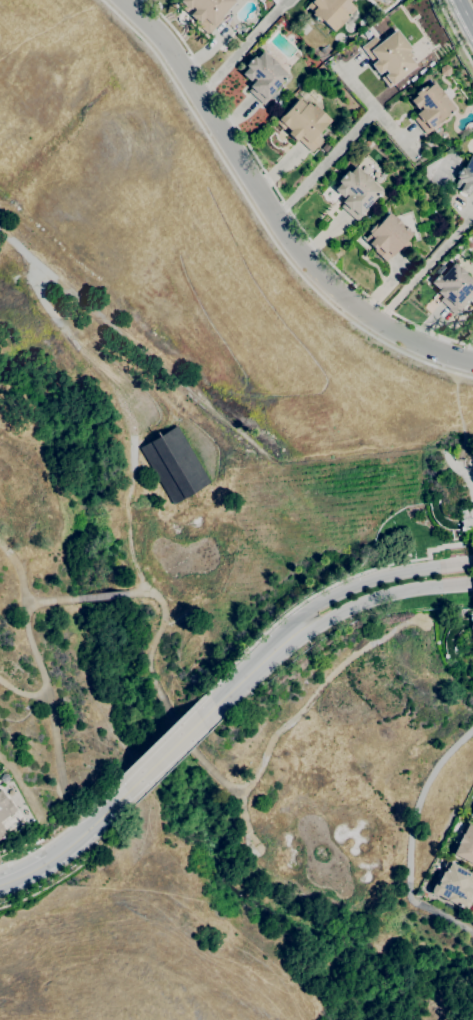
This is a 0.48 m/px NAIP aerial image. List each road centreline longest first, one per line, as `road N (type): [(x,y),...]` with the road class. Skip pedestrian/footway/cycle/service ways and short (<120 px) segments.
road 1 (residential): [(472,362),(373,319),(313,269),(161,37),(123,0)]
road 2 (residential): [(0,233),(35,263),(37,289),(52,316),(132,424),(130,495)]
road 3 (tertiary): [(472,562),(354,584),(308,608),(292,633)]
road 4 (tertiary): [(292,633),(371,598),(472,584)]
road 5 (tertiary): [(127,792),(215,705)]

